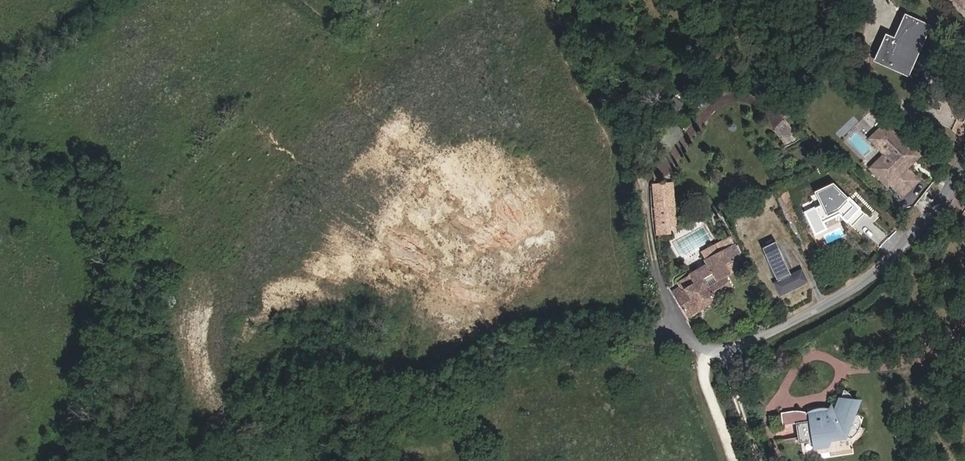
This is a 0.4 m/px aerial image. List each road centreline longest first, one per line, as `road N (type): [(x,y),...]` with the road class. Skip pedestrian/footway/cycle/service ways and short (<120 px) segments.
road 1 (residential): [(964,149),(940,199),(895,252),(719,355),(708,376),(735,460)]

